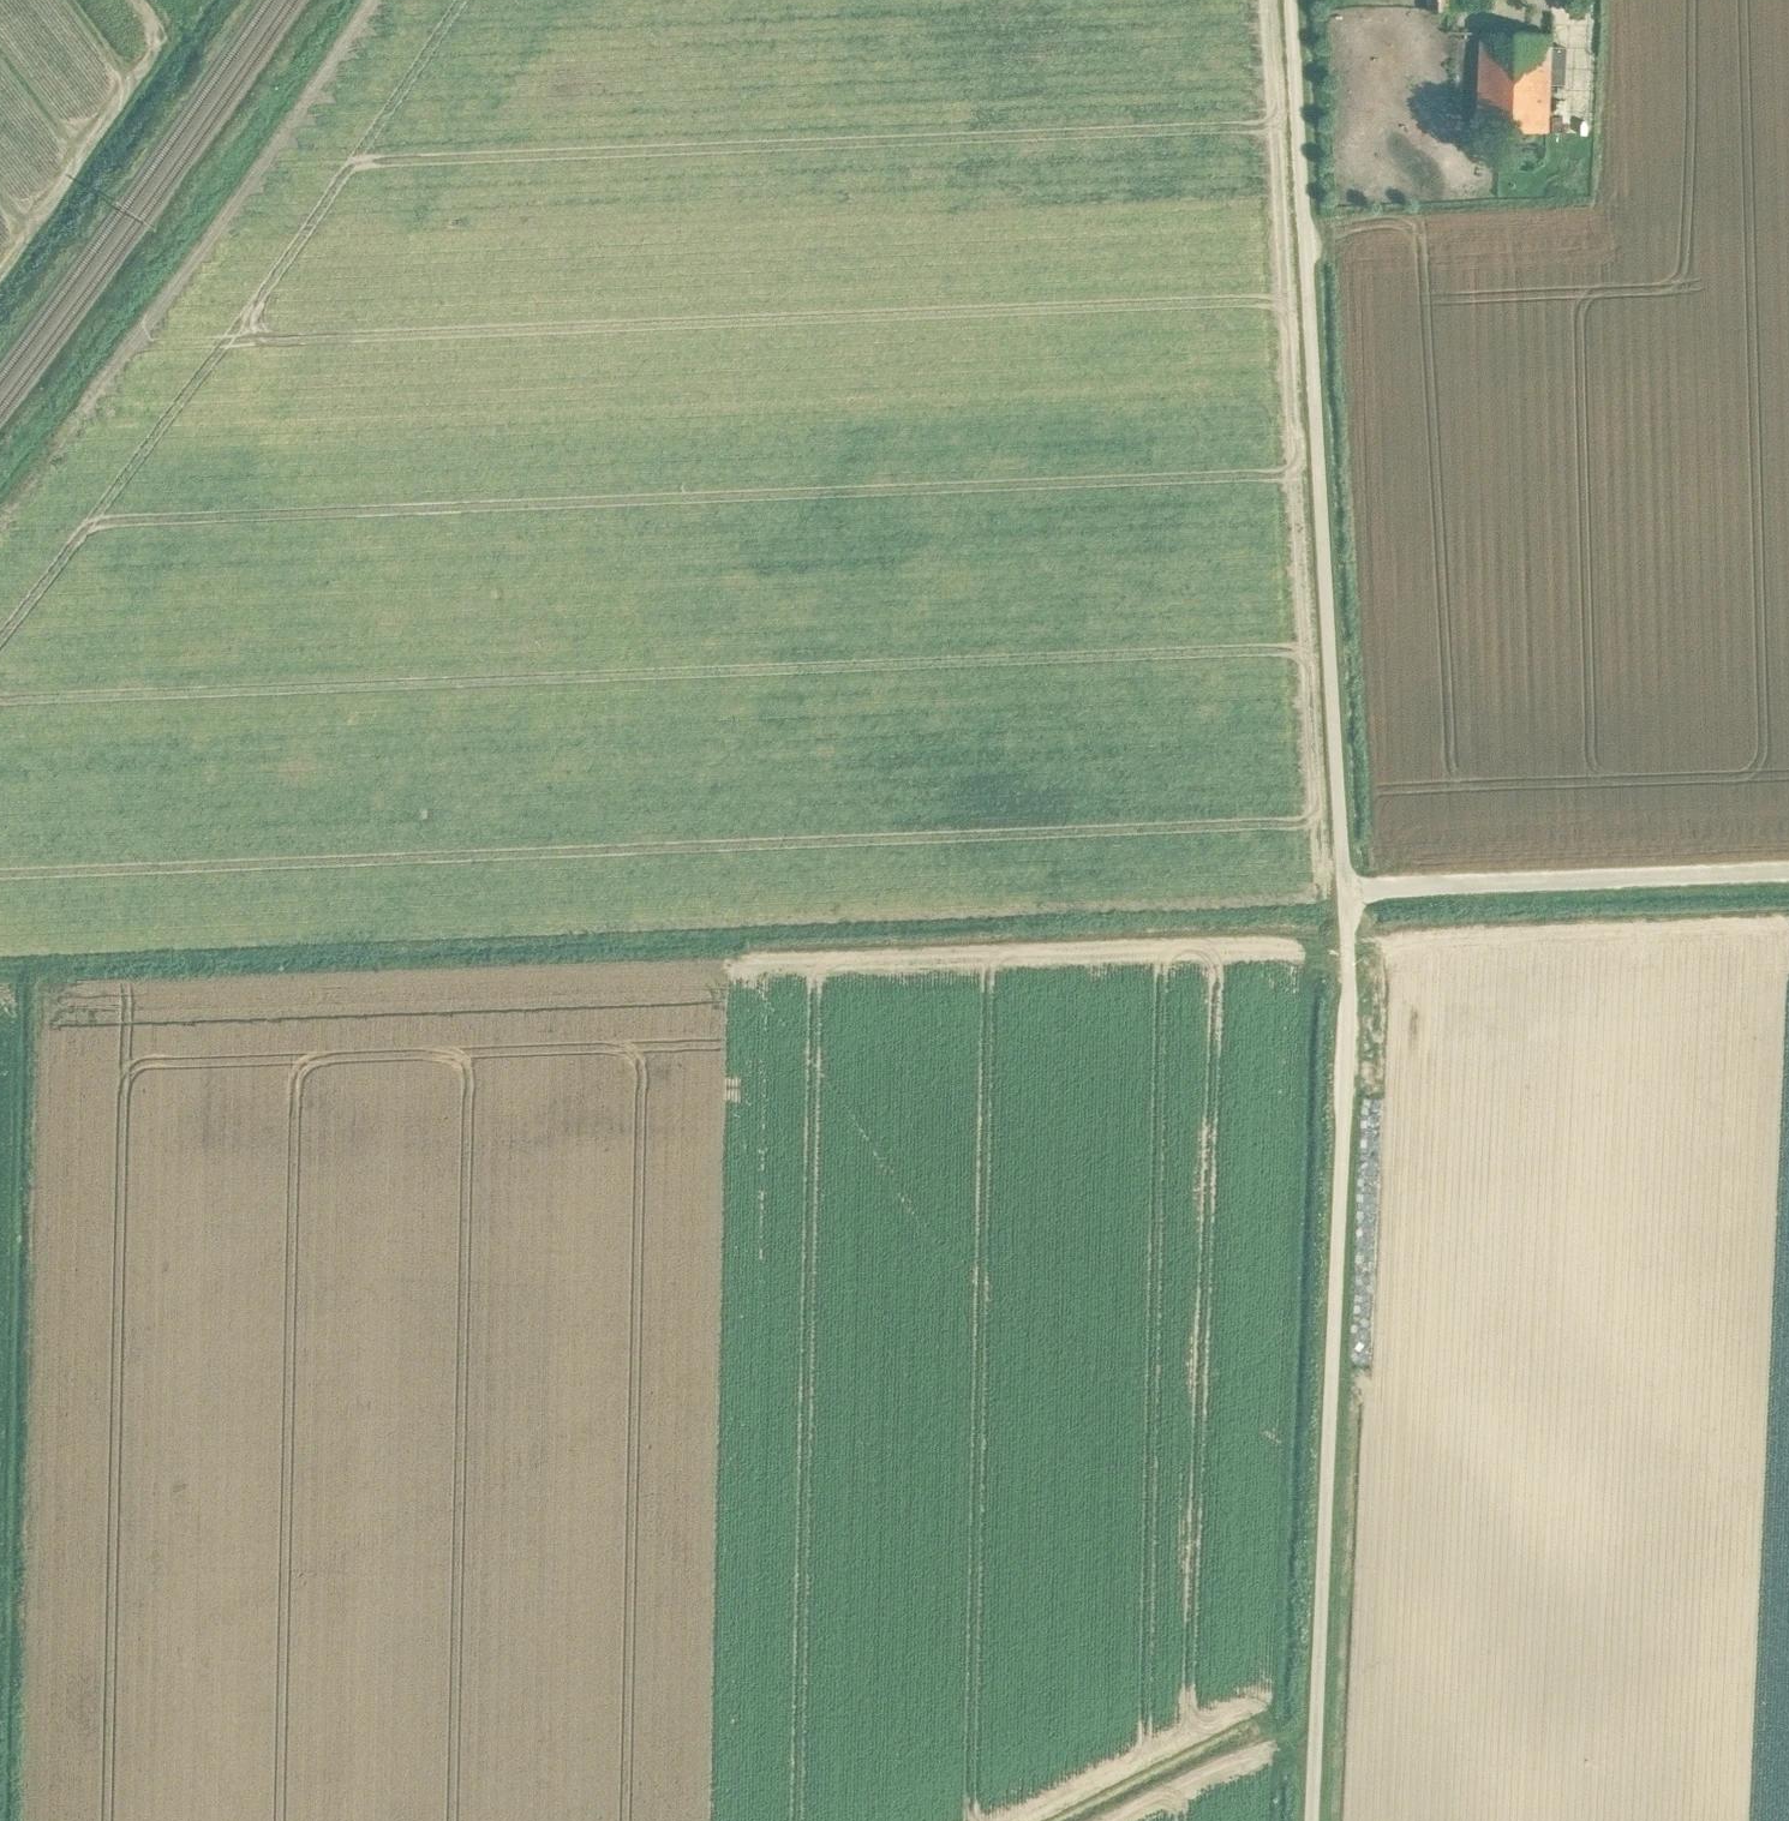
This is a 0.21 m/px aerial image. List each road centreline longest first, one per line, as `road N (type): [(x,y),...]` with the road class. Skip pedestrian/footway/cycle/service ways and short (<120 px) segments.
road 1 (unclassified): [(1303,1820),(1338,1008),(1290,0)]

